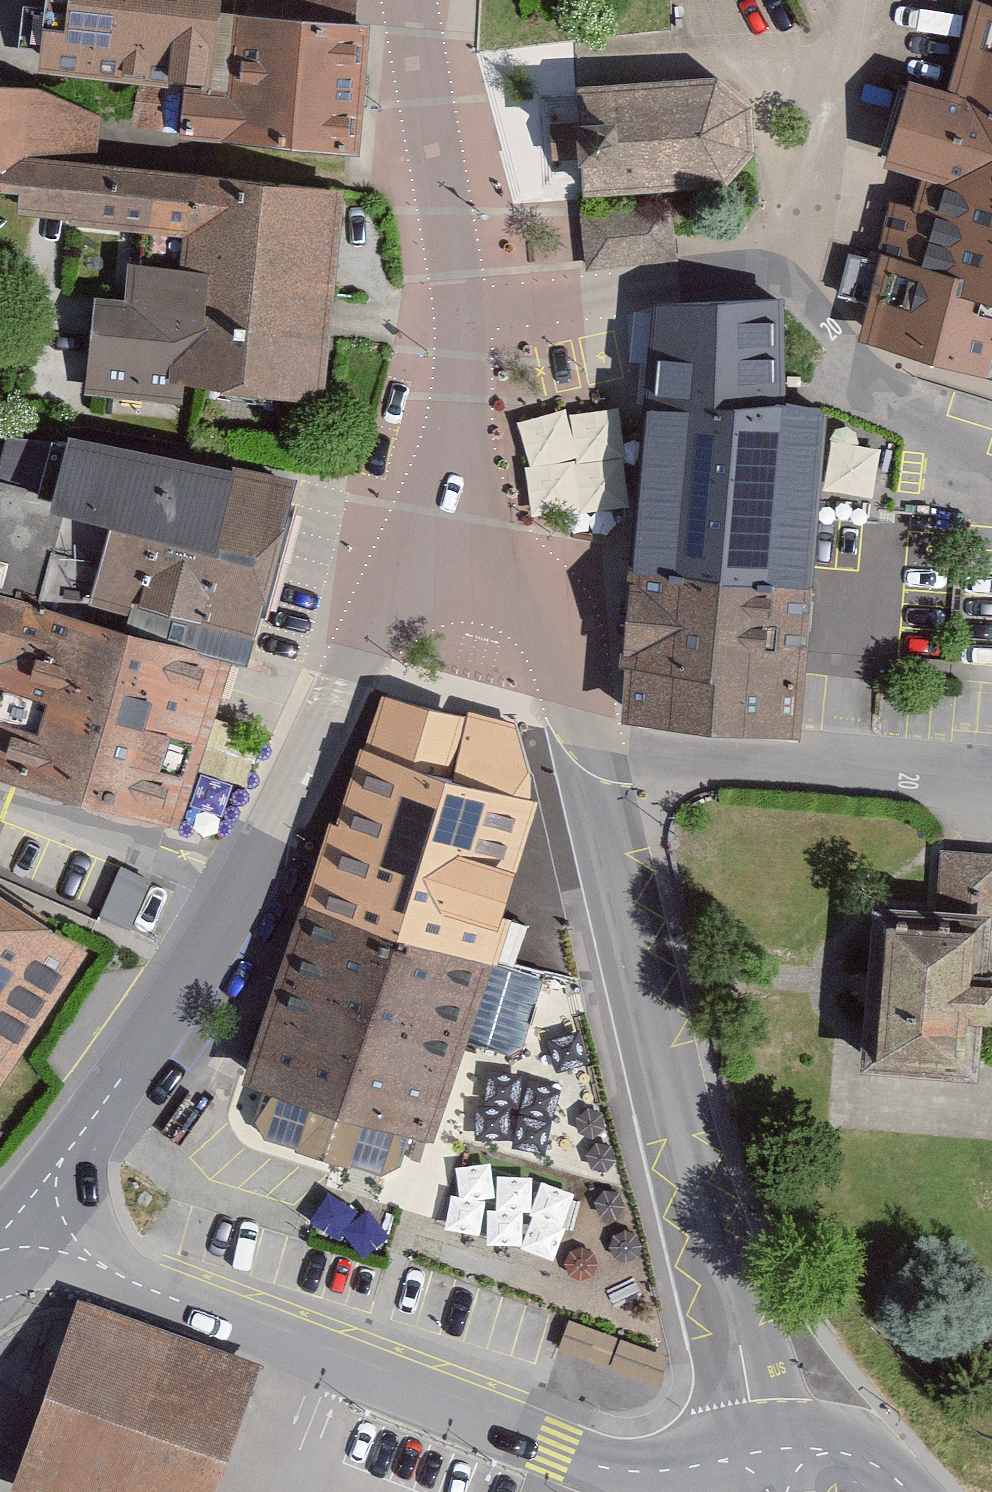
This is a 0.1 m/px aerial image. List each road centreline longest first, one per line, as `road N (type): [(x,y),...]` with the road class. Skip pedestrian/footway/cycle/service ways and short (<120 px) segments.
road 1 (unclassified): [(34,1226),(98,1263),(336,1364),(600,1465),(688,1468),(756,1451)]
road 2 (unclassified): [(592,775),(745,1355),(756,1451)]
road 3 (unclassified): [(274,836),(61,1160),(34,1226)]
road 4 (residential): [(592,775),(781,768),(991,776)]
road 5 (residential): [(444,516),(274,836)]
road 6 (residential): [(458,312),(793,265)]
road 7 (residential): [(413,0),(458,312)]
road 8 (residential): [(444,516),(517,575),(567,679),(592,775)]
road 9 (residential): [(793,265),(932,460),(991,478)]
road 10 (residential): [(793,265),(851,0)]
road 11 (residential): [(458,312),(463,438),(444,516)]
road 12 (unclassified): [(756,1451),(815,1449),(871,1464),(908,1491)]

